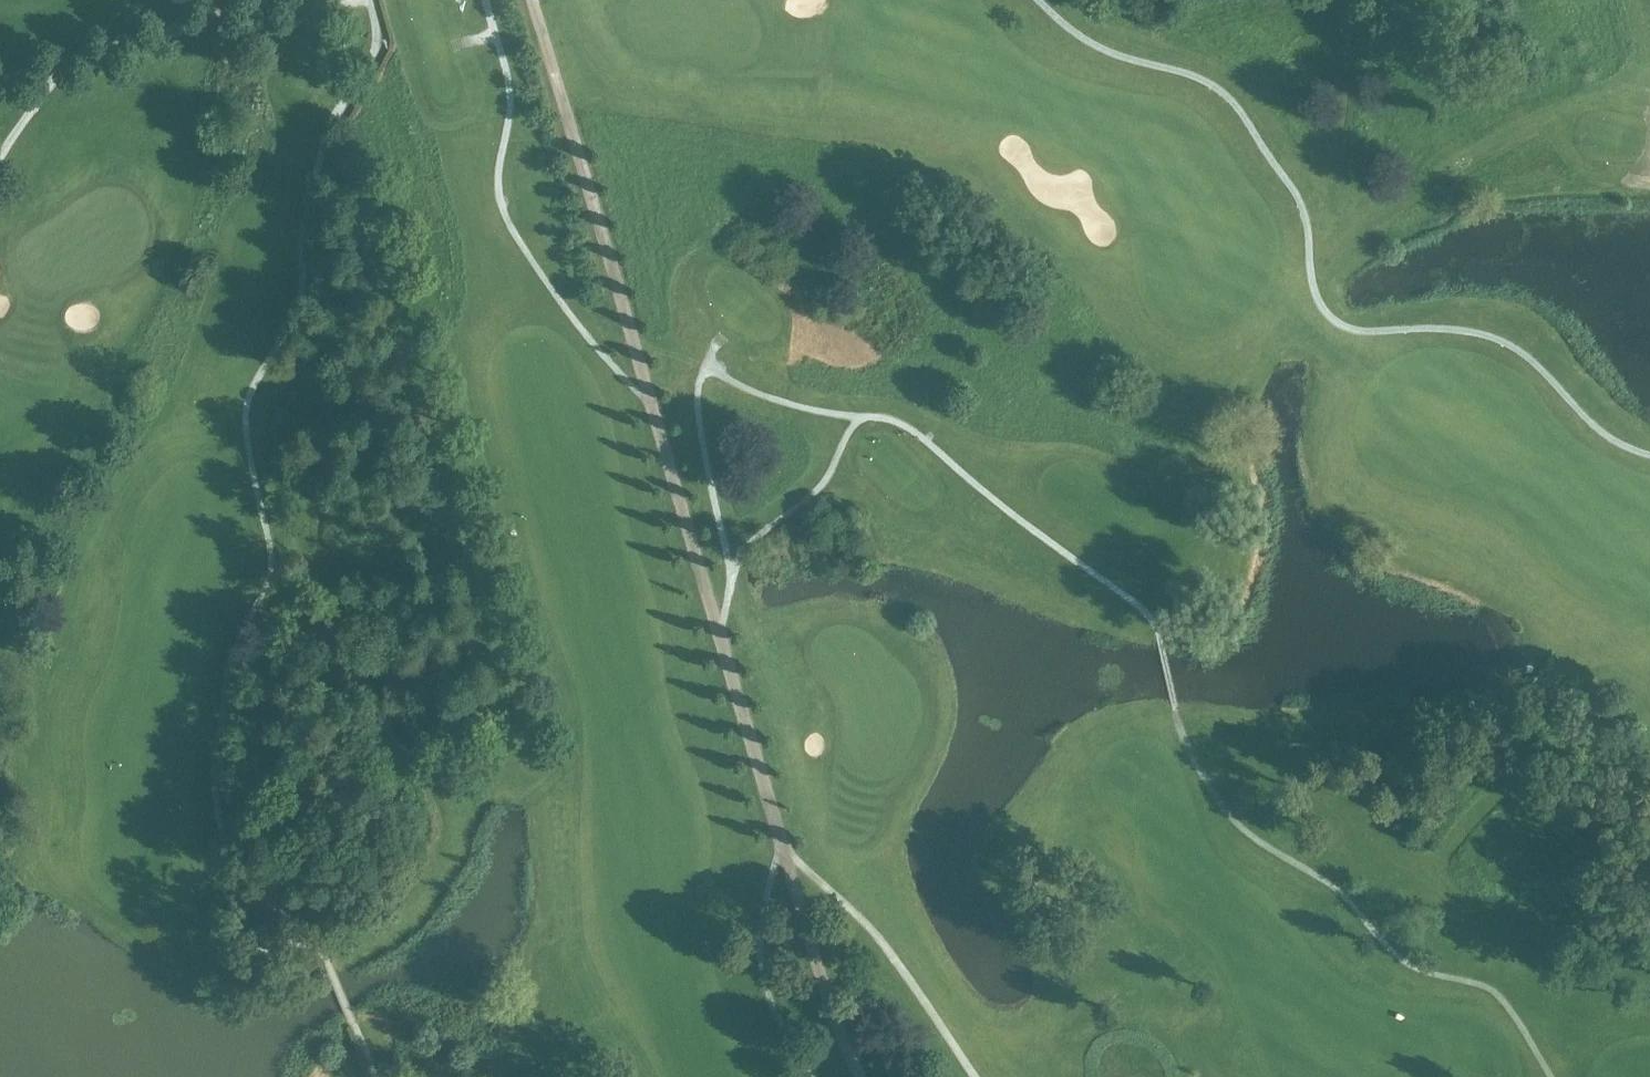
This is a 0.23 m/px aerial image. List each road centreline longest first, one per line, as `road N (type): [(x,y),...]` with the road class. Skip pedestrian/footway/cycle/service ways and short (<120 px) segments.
road 1 (track): [(1594,91),(1492,88),(1348,31),(1236,30),(1165,49),(1266,111),(1324,216)]
road 2 (track): [(1552,129),(1473,173),(1413,194),(1318,253),(1345,93),(1349,0)]

